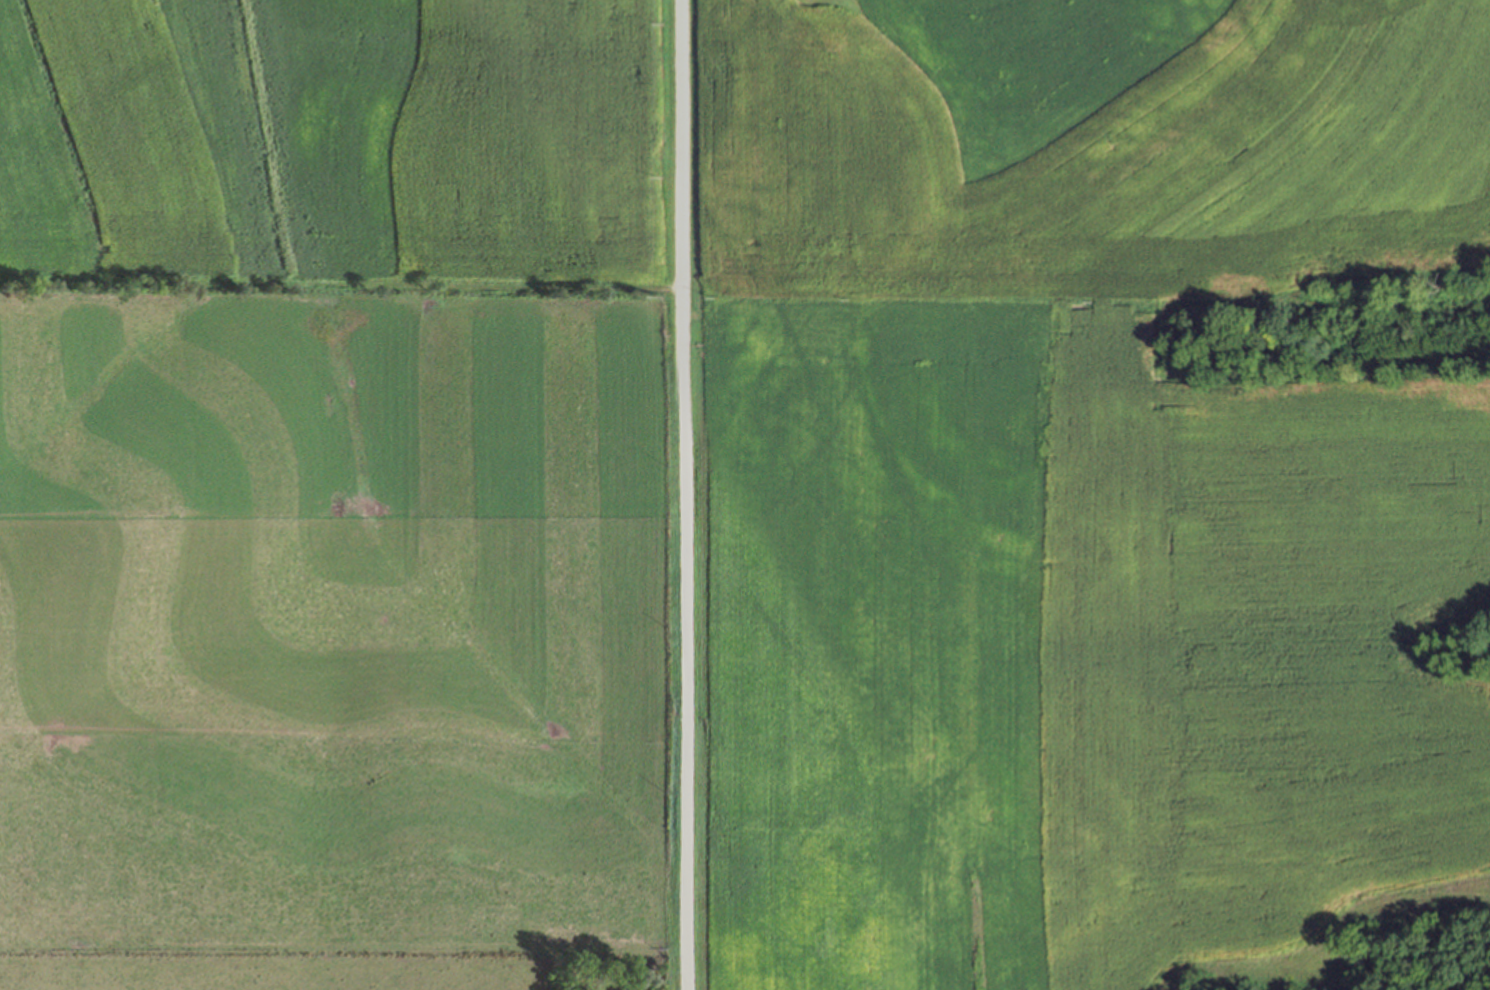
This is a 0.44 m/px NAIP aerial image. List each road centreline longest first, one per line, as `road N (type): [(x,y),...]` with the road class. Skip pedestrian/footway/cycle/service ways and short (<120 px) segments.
road 1 (residential): [(679,0),(688,989)]

